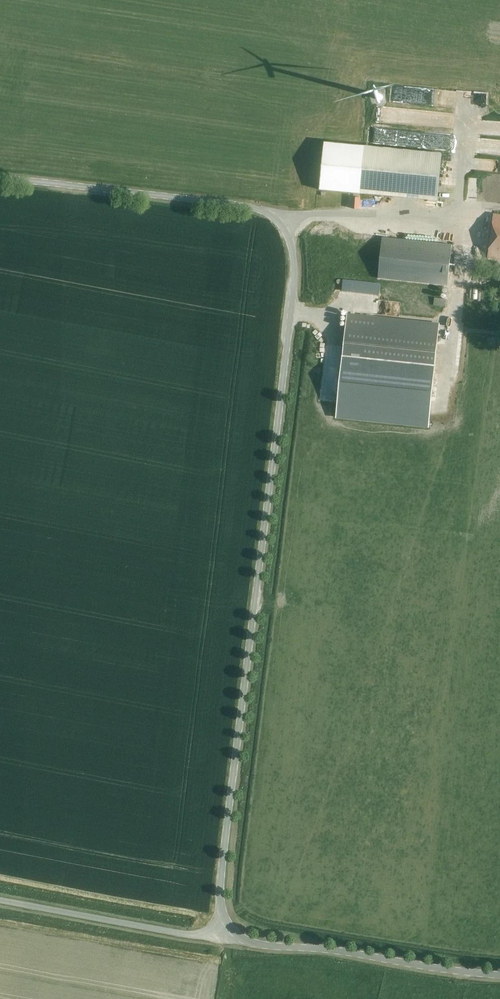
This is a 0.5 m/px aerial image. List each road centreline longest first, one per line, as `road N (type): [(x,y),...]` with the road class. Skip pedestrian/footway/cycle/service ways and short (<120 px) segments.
road 1 (unclassified): [(224,937),(221,874),(295,267),(286,225),(250,207),(0,179)]
road 2 (unclassified): [(499,975),(224,937)]
road 3 (unclassified): [(224,937),(0,900)]

